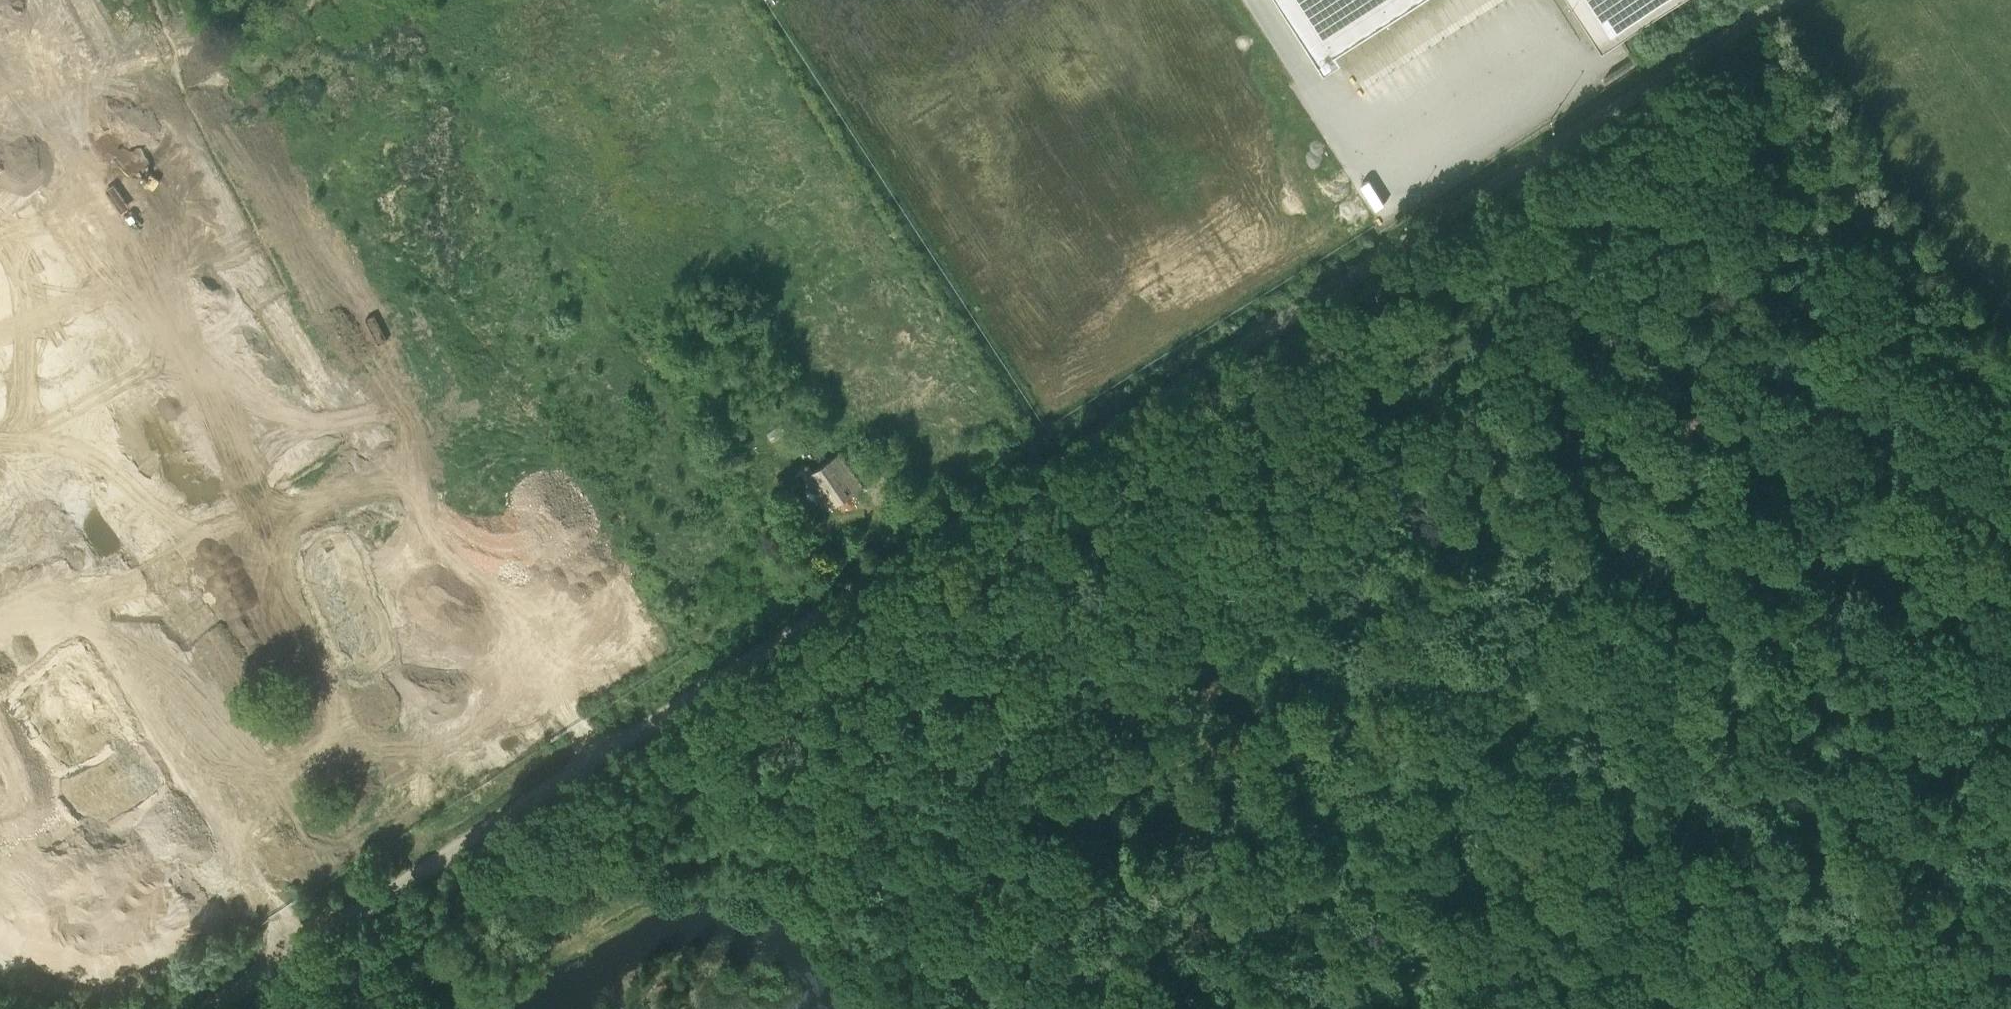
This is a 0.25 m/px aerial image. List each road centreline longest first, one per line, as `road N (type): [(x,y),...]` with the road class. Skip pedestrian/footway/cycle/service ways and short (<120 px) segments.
road 1 (track): [(707,688),(1789,0)]
road 2 (track): [(208,1008),(707,688)]
road 3 (track): [(673,709),(662,874)]

